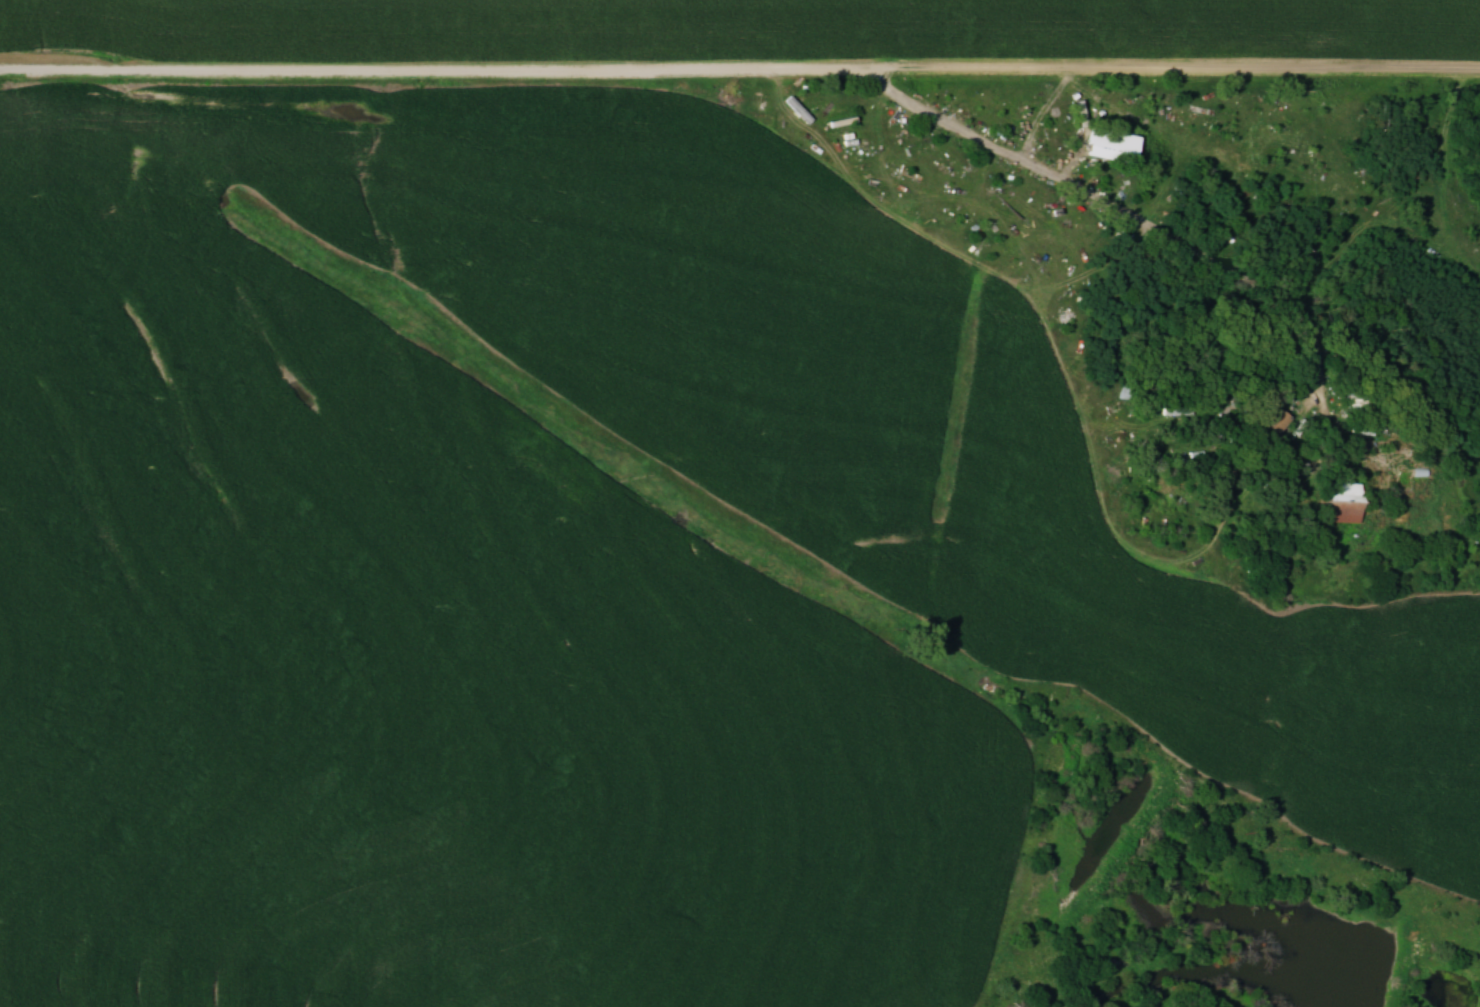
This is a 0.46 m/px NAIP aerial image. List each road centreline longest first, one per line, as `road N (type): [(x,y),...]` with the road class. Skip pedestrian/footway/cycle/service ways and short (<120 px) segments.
road 1 (residential): [(0,74),(1479,71)]

